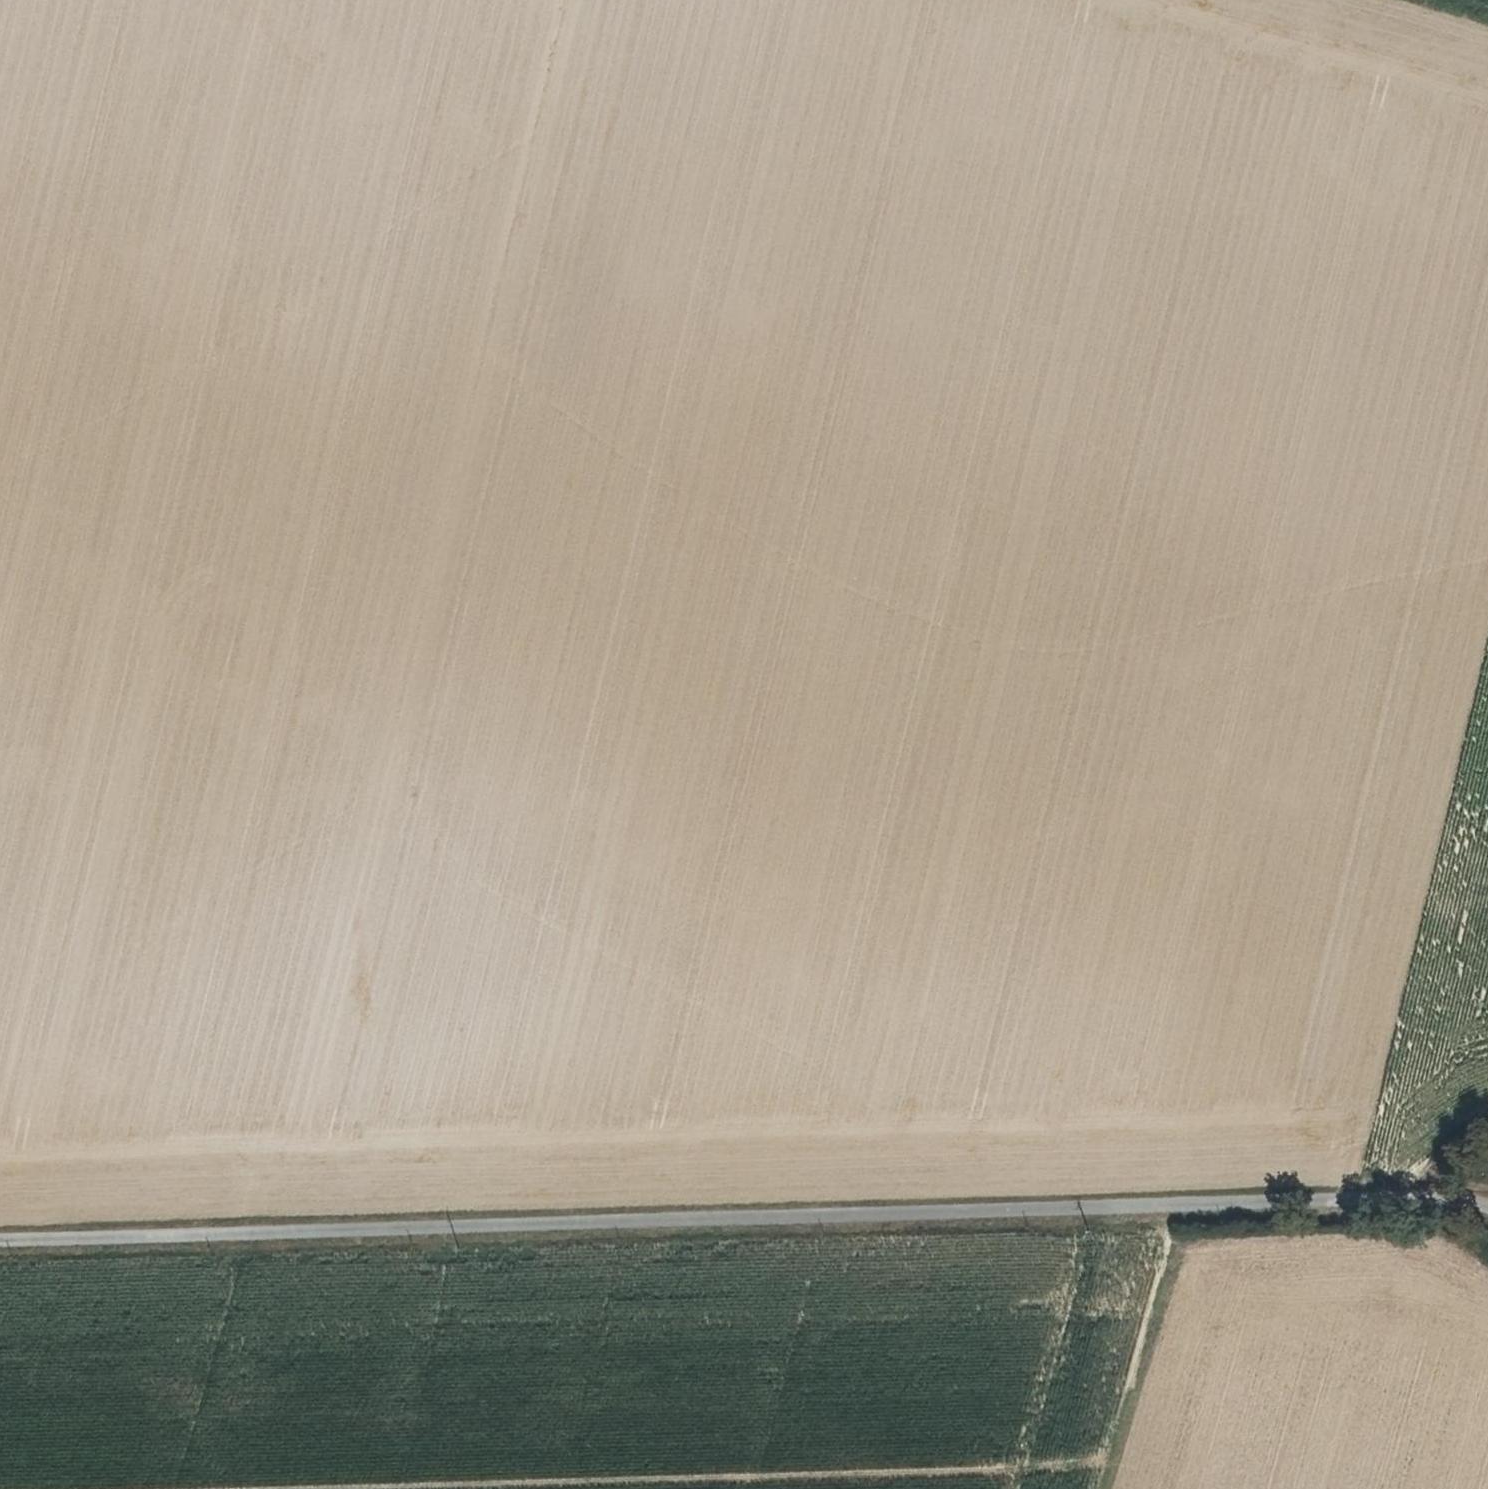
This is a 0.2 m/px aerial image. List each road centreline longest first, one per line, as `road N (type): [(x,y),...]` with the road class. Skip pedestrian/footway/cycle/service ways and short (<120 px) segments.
road 1 (unclassified): [(0,1241),(1371,1203),(1487,1221)]

